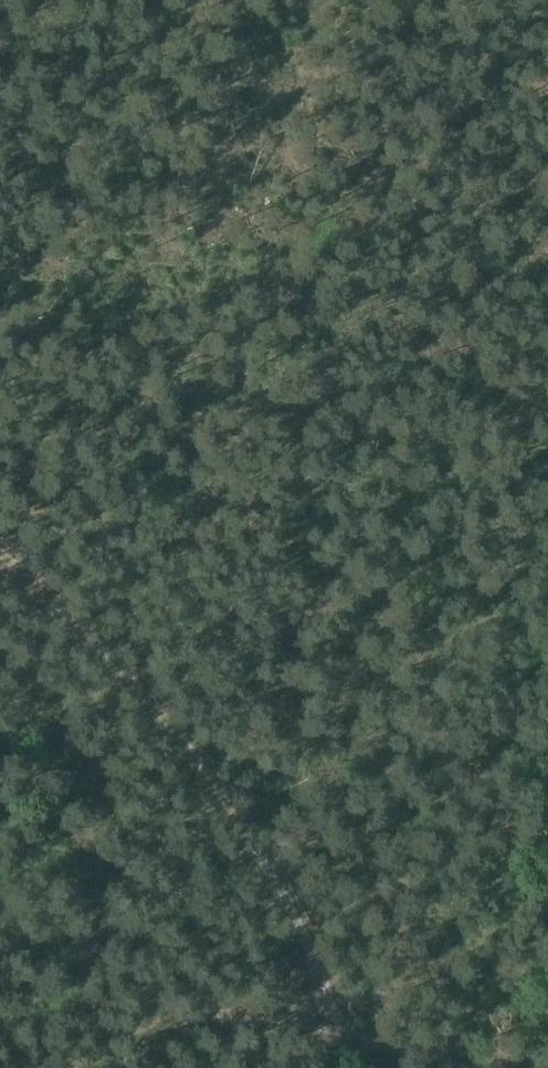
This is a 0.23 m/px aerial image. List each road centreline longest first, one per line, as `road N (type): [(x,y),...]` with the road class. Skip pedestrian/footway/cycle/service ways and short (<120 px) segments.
road 1 (track): [(359,1067),(285,885),(81,612),(0,554)]
road 2 (track): [(63,1067),(89,1050),(175,1019),(271,1016),(480,1067)]

